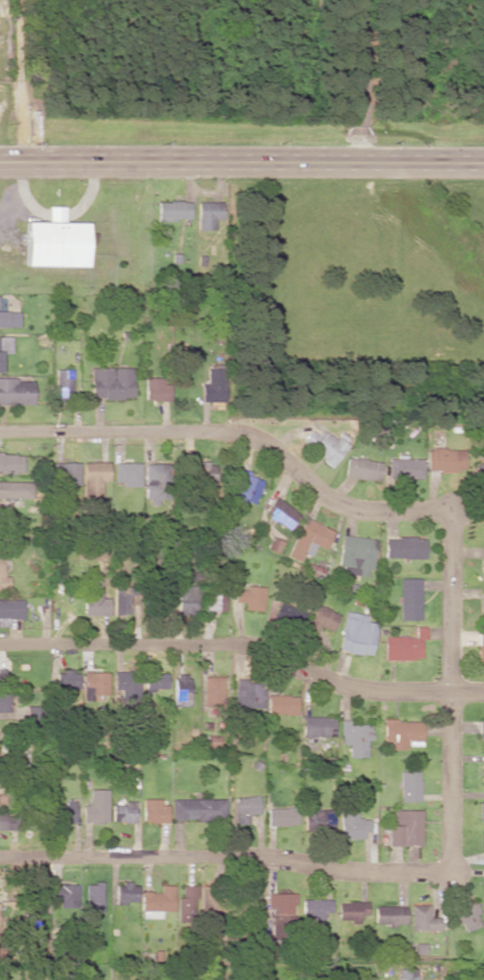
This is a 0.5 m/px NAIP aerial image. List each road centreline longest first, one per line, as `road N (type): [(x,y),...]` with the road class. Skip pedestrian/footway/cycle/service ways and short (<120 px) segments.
road 1 (residential): [(0,432),(227,432),(258,441),(345,507),(457,512),(451,873)]
road 2 (residential): [(483,691),(343,684),(239,648),(0,646)]
road 3 (secondary): [(483,163),(0,163)]
road 4 (residential): [(451,873),(349,874),(241,854),(0,858)]
road 5 (residential): [(352,0),(357,162)]

